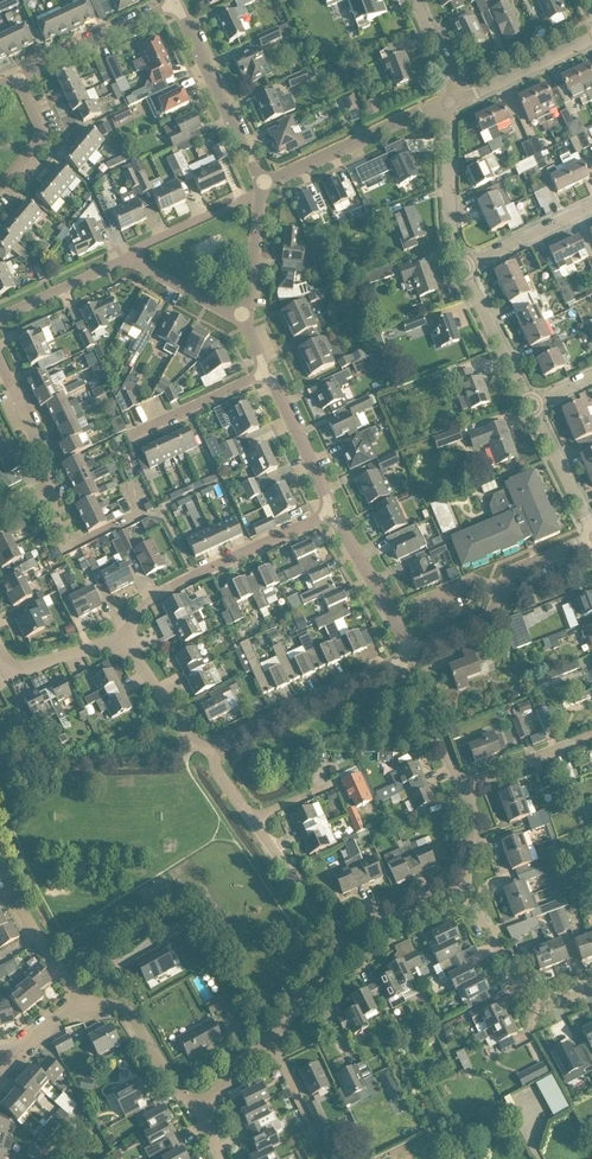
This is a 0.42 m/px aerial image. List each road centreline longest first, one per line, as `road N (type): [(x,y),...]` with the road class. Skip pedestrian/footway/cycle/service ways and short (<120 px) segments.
road 1 (residential): [(121,647),(149,601),(329,512)]
road 2 (residential): [(344,947),(206,748)]
road 3 (residential): [(206,748),(404,656)]
road 4 (residential): [(262,185),(448,102)]
road 5 (unclassified): [(262,185),(176,2)]
road 6 (residential): [(591,988),(539,1006),(463,894)]
road 7 (residential): [(176,2),(17,78)]
road 8 (residential): [(461,267),(449,208),(448,102)]
road 9 (residential): [(83,1005),(132,1015),(171,1080),(200,1107)]
road 10 (residential): [(0,864),(83,1005)]
road 11 (residential): [(404,656),(389,608),(329,512)]
road 12 (residential): [(448,102),(591,38)]
road 13 (residential): [(531,405),(461,267)]
road 14 (residential): [(329,512),(265,372)]
road 15 (residential): [(130,435),(265,372)]
road 16 (residential): [(52,495),(46,459),(0,361)]
road 17 (residential): [(461,267),(591,206)]
road 18 (residential): [(463,785),(413,695),(404,656)]
road 19 (residential): [(129,259),(0,317)]
road 20 (residential): [(245,323),(262,185)]
road 21 (residential): [(591,530),(531,405)]
road 22 (residential): [(463,785),(591,735)]
road 23 (residential): [(245,323),(129,259)]
road 24 (residential): [(206,748),(121,647)]
road 25 (residential): [(463,894),(357,934),(344,947)]
road 26 (residential): [(0,190),(41,132),(17,78)]
road 27 (residential): [(121,647),(21,669),(0,652)]
road 28 (residential): [(404,656),(482,622),(502,591)]

